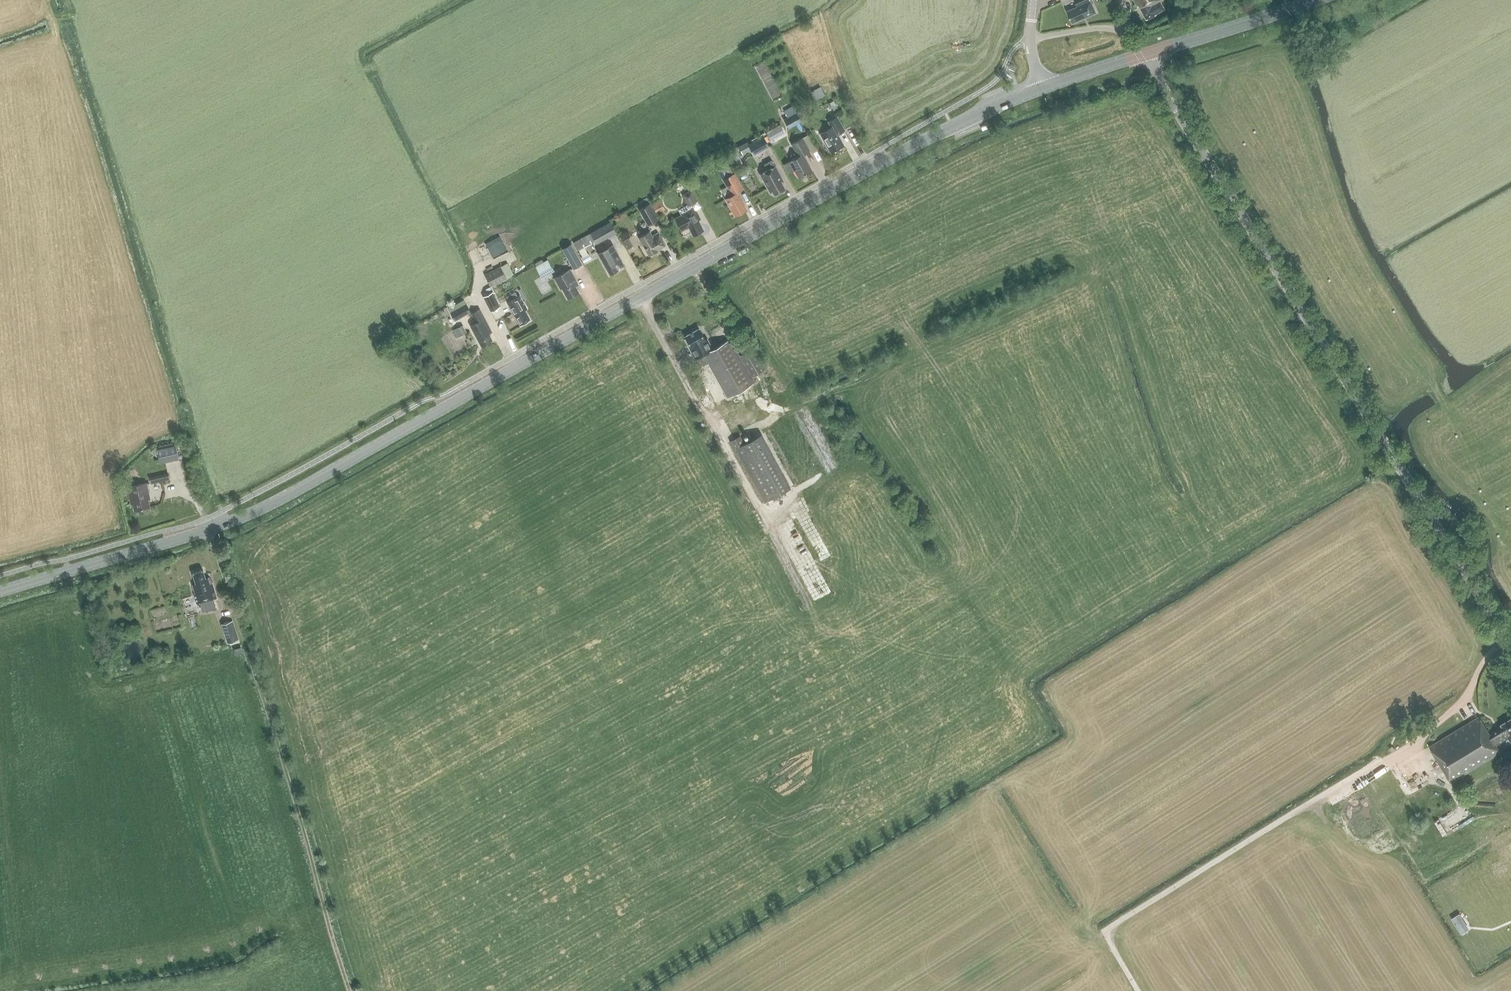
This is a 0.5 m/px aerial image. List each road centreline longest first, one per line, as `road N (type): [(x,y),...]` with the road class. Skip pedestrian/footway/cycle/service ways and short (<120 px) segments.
road 1 (secondary): [(0,591),(257,510),(867,171),(1042,88)]
road 2 (tertiary): [(1510,645),(1143,55)]
road 3 (track): [(351,990),(207,530)]
road 4 (secondary): [(1143,55),(1312,0)]
road 5 (unclassified): [(1143,55),(1100,28),(1030,41)]

